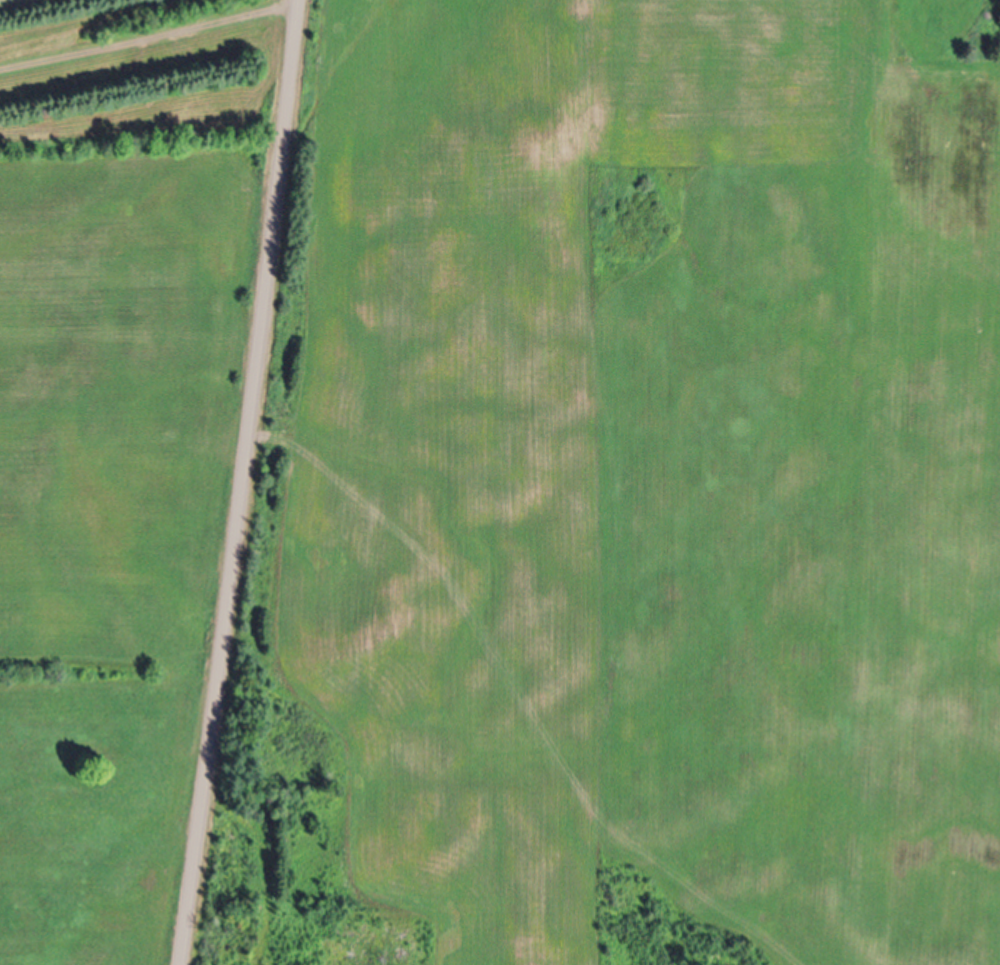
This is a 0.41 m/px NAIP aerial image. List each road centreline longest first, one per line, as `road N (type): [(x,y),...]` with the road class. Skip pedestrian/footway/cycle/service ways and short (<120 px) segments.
road 1 (residential): [(184,964),(303,0)]

